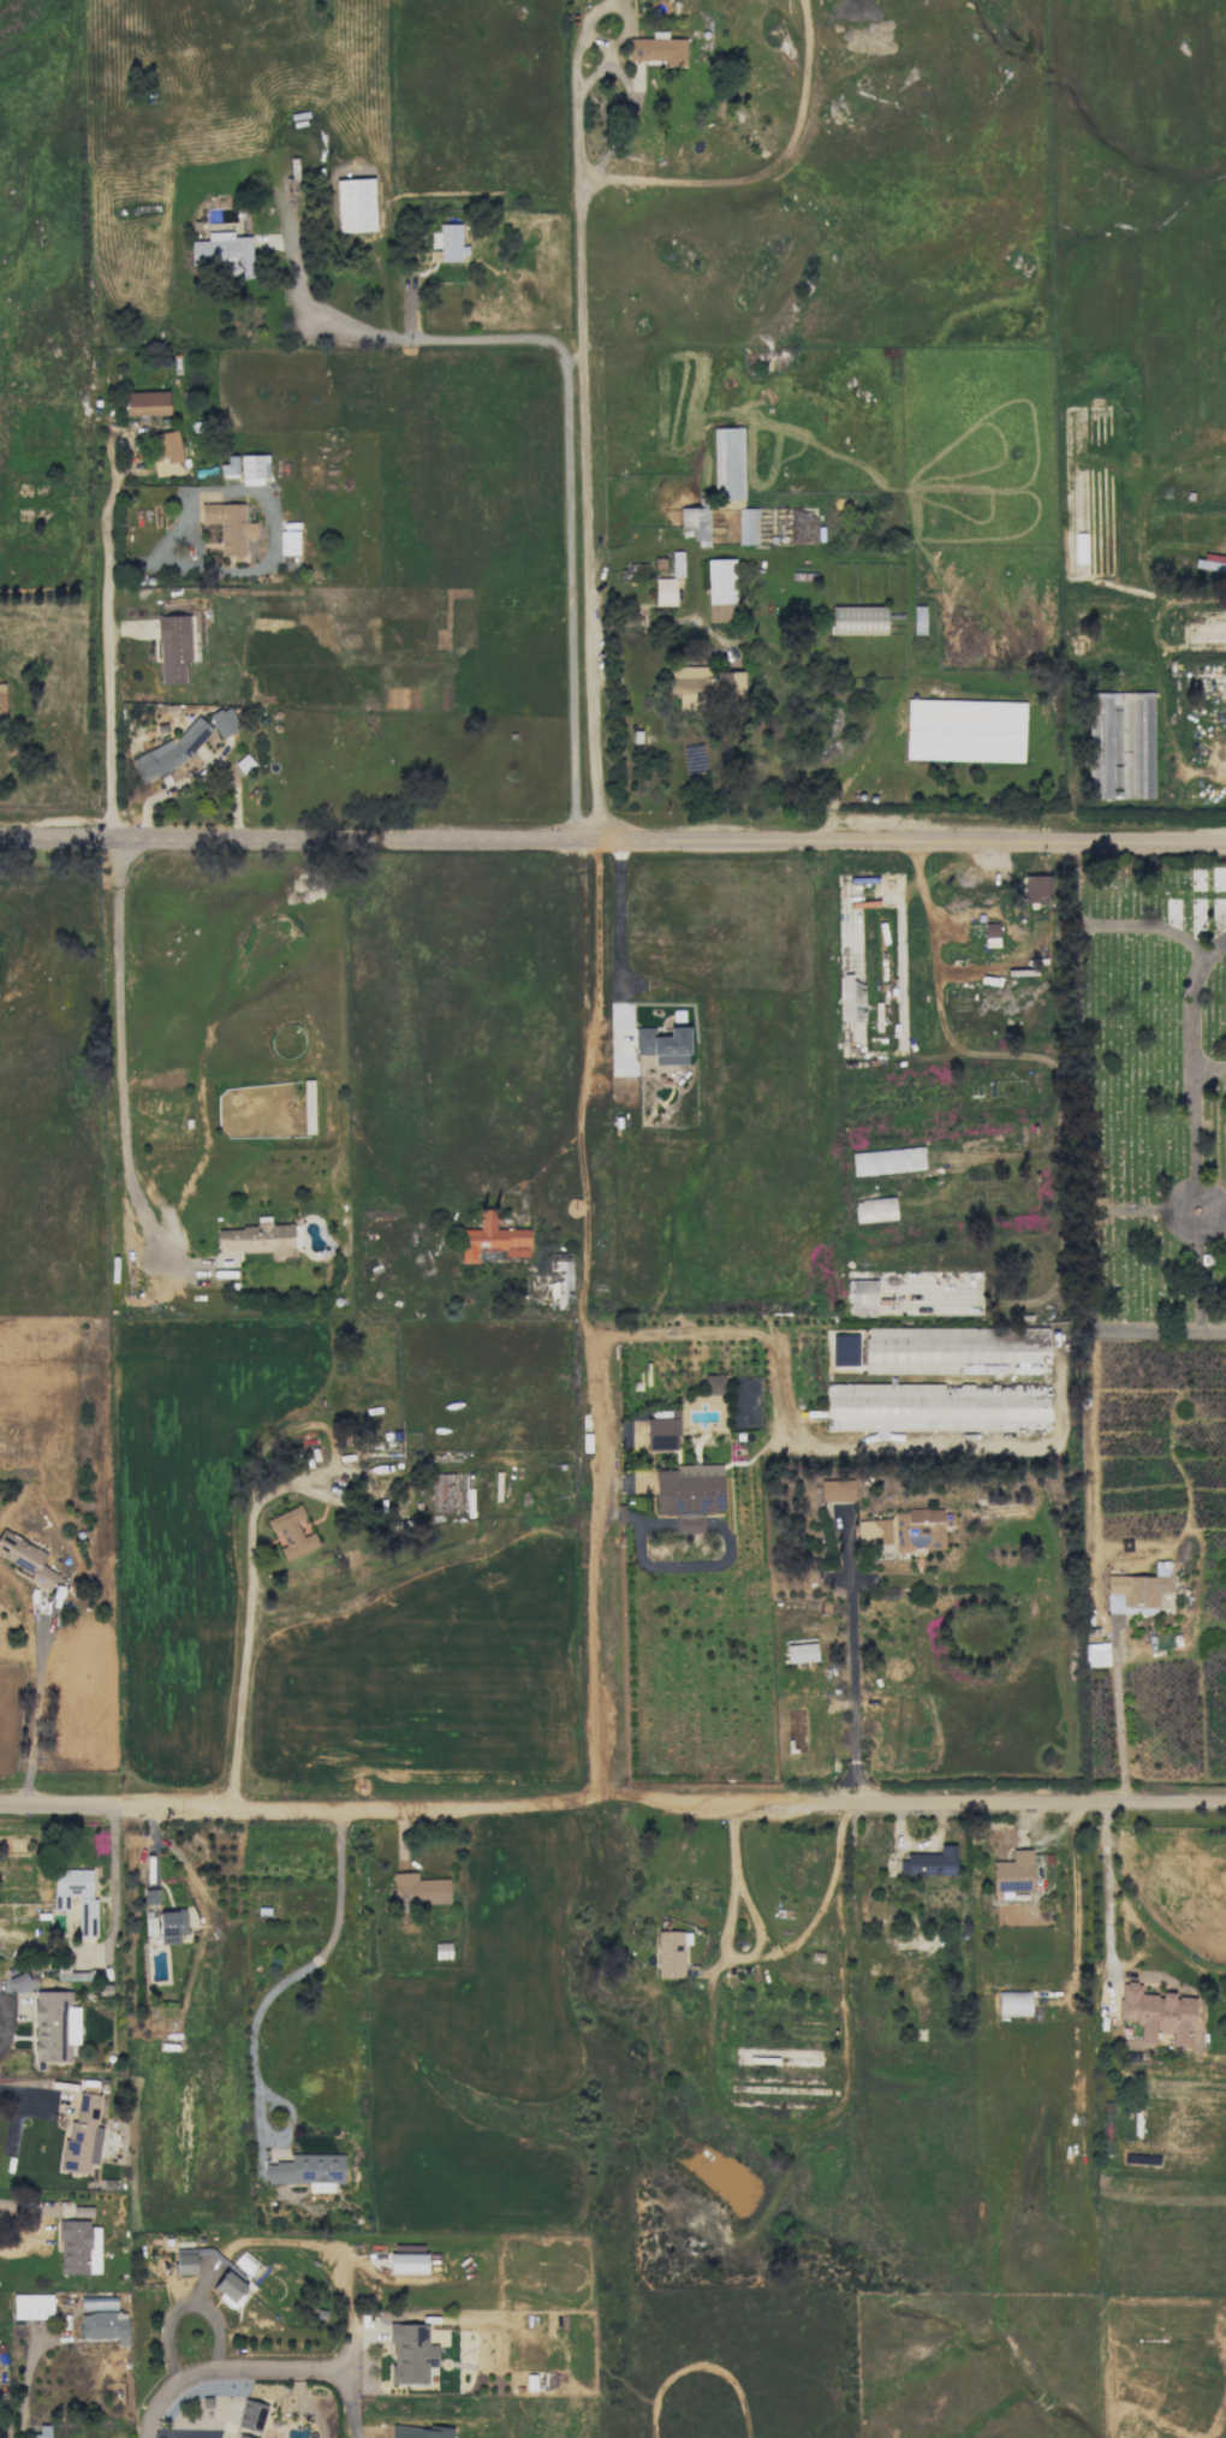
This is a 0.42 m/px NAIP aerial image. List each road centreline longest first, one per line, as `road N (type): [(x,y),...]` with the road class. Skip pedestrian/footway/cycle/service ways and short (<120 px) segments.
road 1 (residential): [(1225,838),(589,846),(0,832)]
road 2 (residential): [(1225,1807),(0,1805)]
road 3 (residential): [(597,1804),(599,1339)]
road 4 (residential): [(117,835),(106,504)]
road 5 (residential): [(147,2437),(161,2396),(214,2369),(339,2372)]

